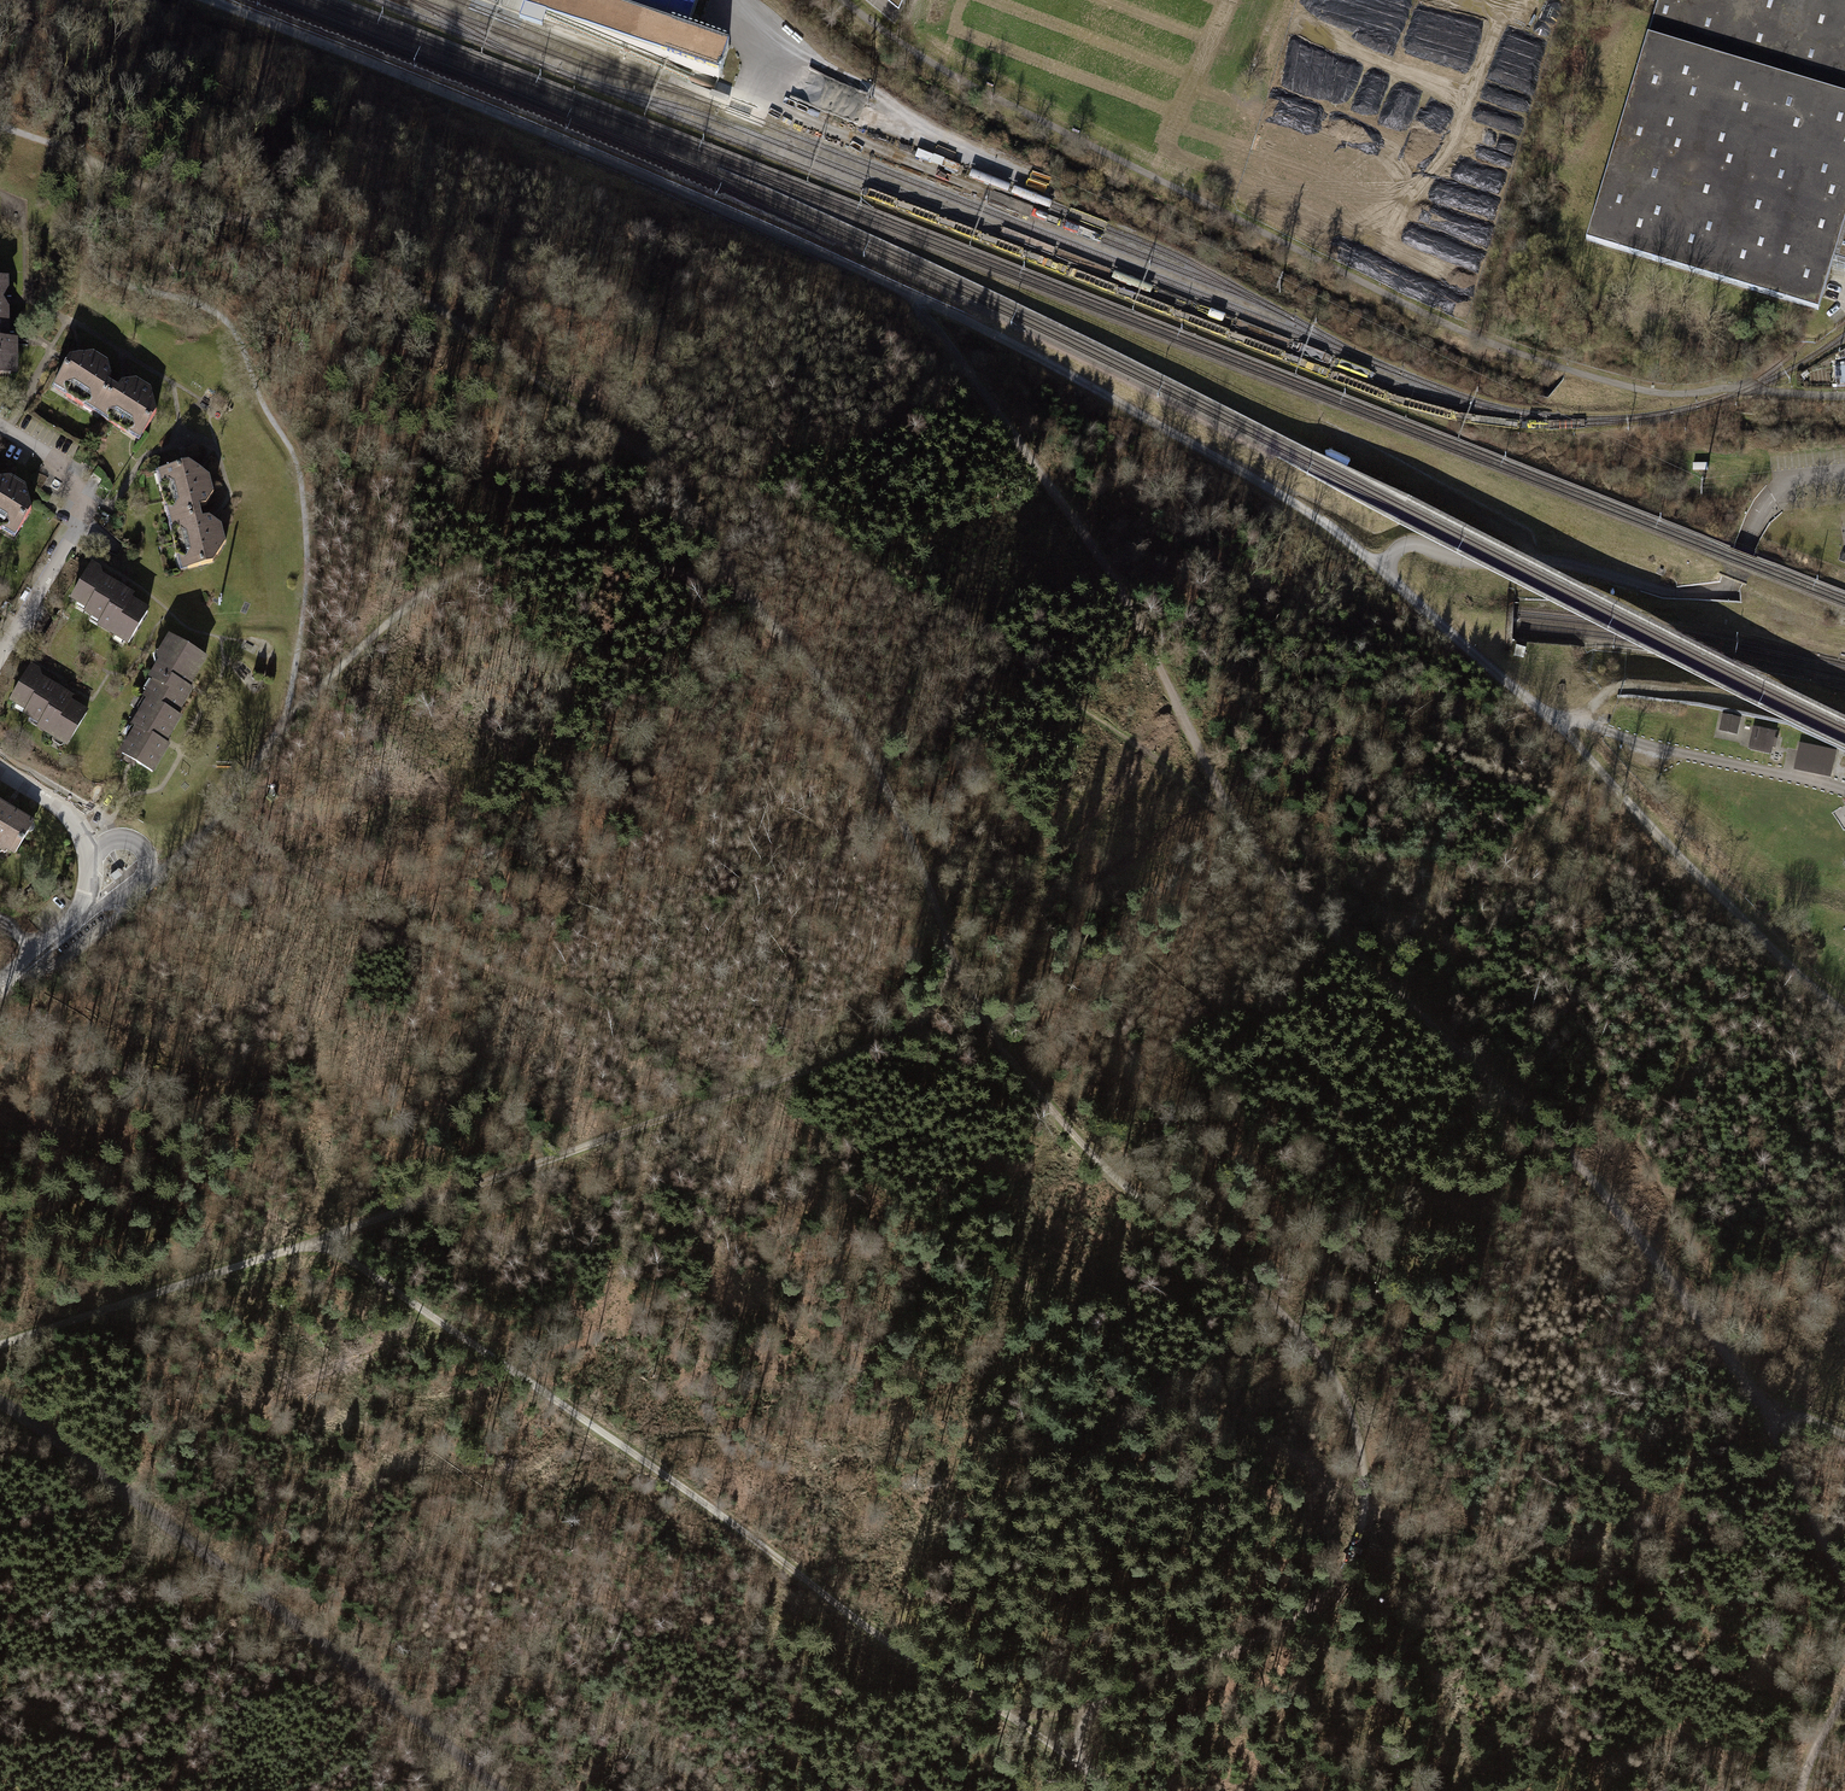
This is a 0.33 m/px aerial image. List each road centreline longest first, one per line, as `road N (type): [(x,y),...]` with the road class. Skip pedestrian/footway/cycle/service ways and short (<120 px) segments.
road 1 (track): [(911,296),(1113,580),(1227,811),(1370,972),(1614,1204),(1760,1407),(1844,1587)]
road 2 (track): [(1003,1713),(1094,1704),(1252,1647),(1303,1616),(1354,1554),(1365,1514),(1362,1459),(1335,1381),(1282,1320),(1082,1145),(1008,1049),(952,954),(914,831),(861,736),(773,625)]
road 3 (track): [(0,1344),(907,1035),(932,1005),(952,954)]
road 4 (track): [(91,164),(187,208),(371,268),(423,302),(661,471),(773,625)]
road 5 (track): [(320,1238),(862,1626),(1003,1713)]
road 6 (track): [(208,0),(498,110),(911,296)]
road 7 (track): [(1542,714),(1321,521),(911,296)]
road 8 (track): [(91,164),(93,259),(110,281),(226,318),(296,457),(308,593),(280,726)]
road 9 (unclassified): [(503,1790),(0,1404)]
road 10 (track): [(773,625),(701,583),(630,561),(566,554),(499,561),(436,585),(280,726)]
road 11 (unclassified): [(1381,570),(1400,547),(1416,543),(1463,560),(1560,562),(1665,591),(1719,592),(1780,486),(1844,472)]
road 12 (track): [(1844,1015),(1795,976),(1542,714)]
road 13 (track): [(1044,186),(779,47),(738,0)]
road 14 (track): [(1542,714),(1844,789)]
road 15 (residential): [(0,666),(83,509),(79,485),(57,462),(0,429)]
road 16 (track): [(1579,723),(1604,695),(1623,687),(1844,719)]
road 17 (track): [(280,726),(184,859),(144,873)]
road 18 (residential): [(70,925),(87,891),(89,853),(60,808),(0,769)]
road 19 (track): [(1003,1713),(1109,1790)]

